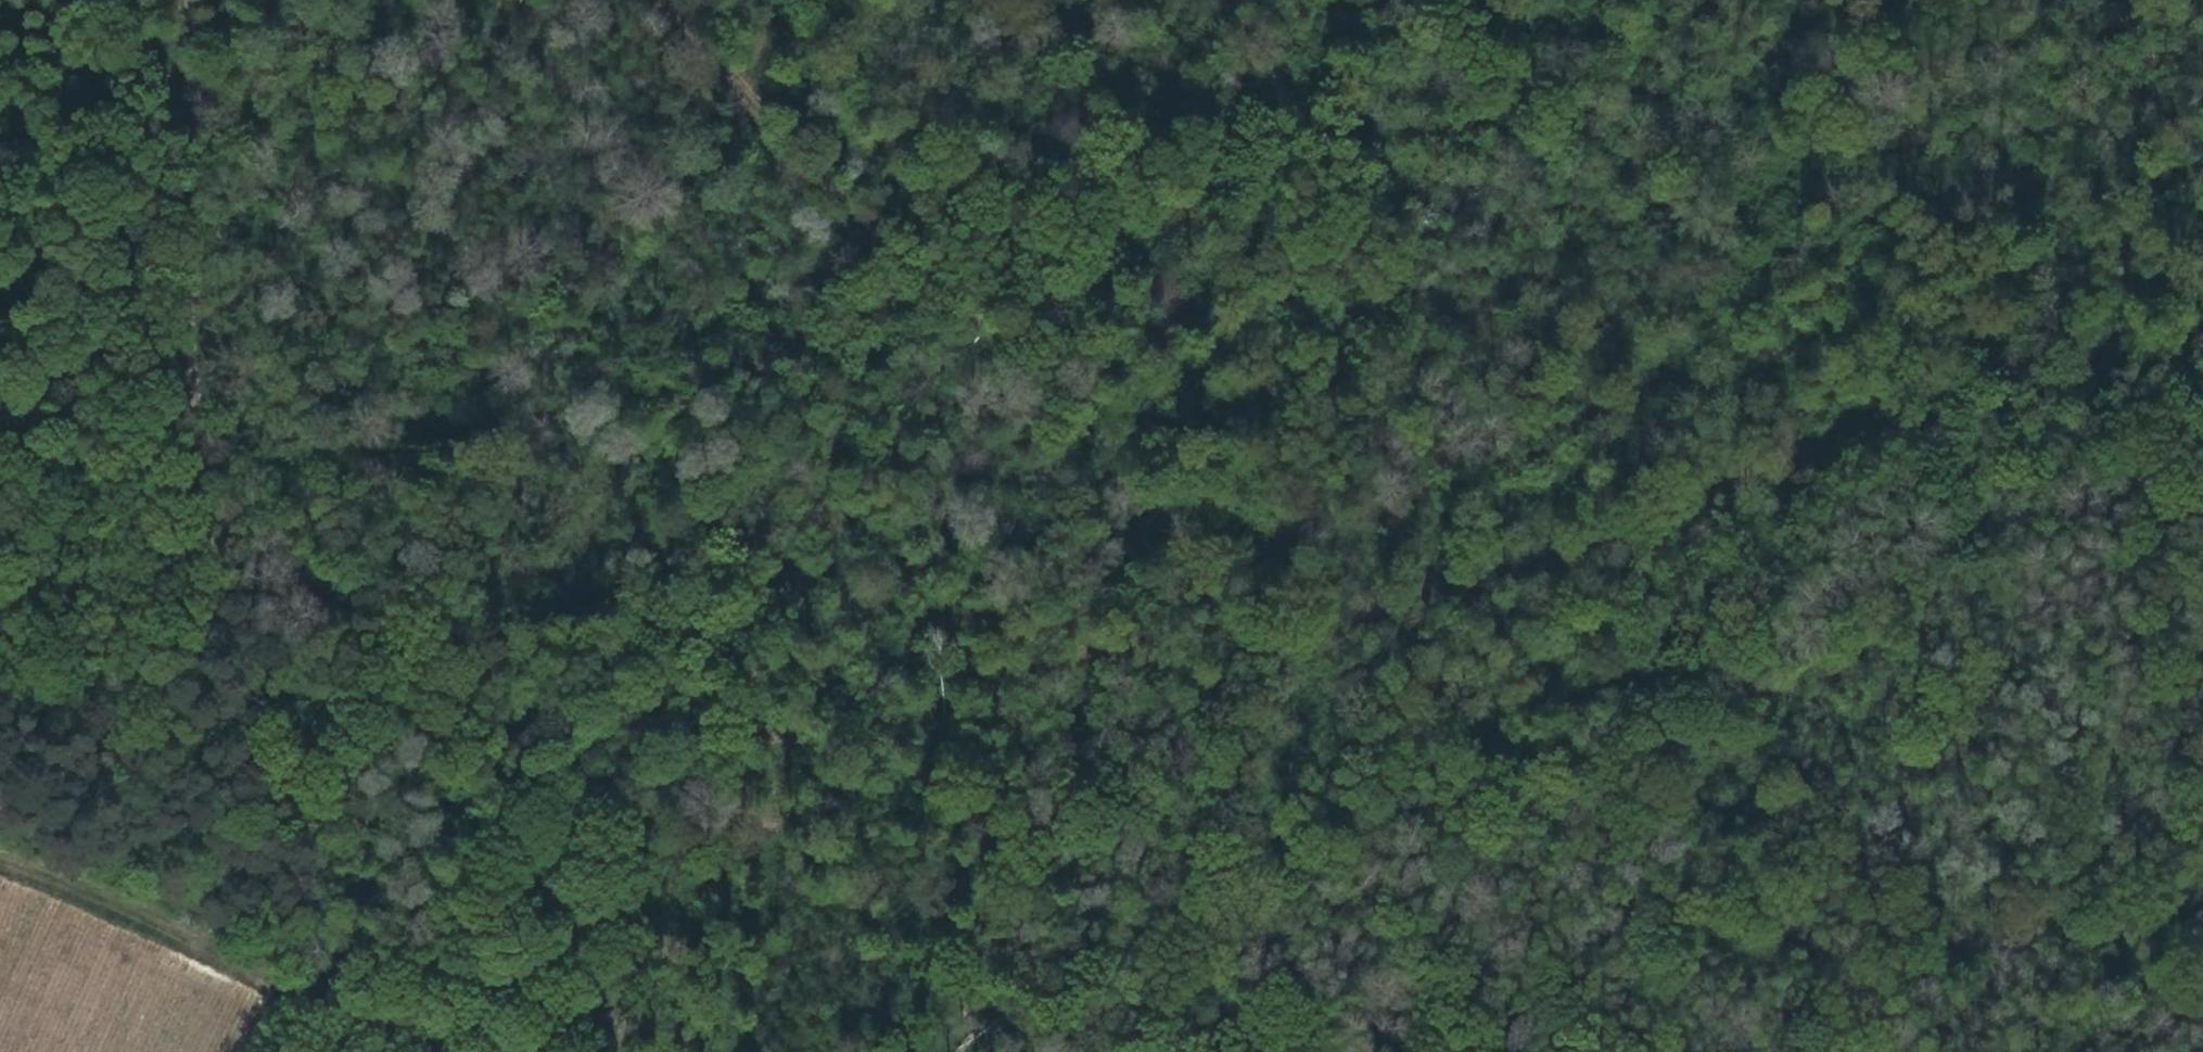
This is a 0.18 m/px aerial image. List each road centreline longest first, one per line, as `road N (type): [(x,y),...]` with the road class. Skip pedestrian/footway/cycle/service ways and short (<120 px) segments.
road 1 (track): [(438,1051),(279,968),(0,855)]

